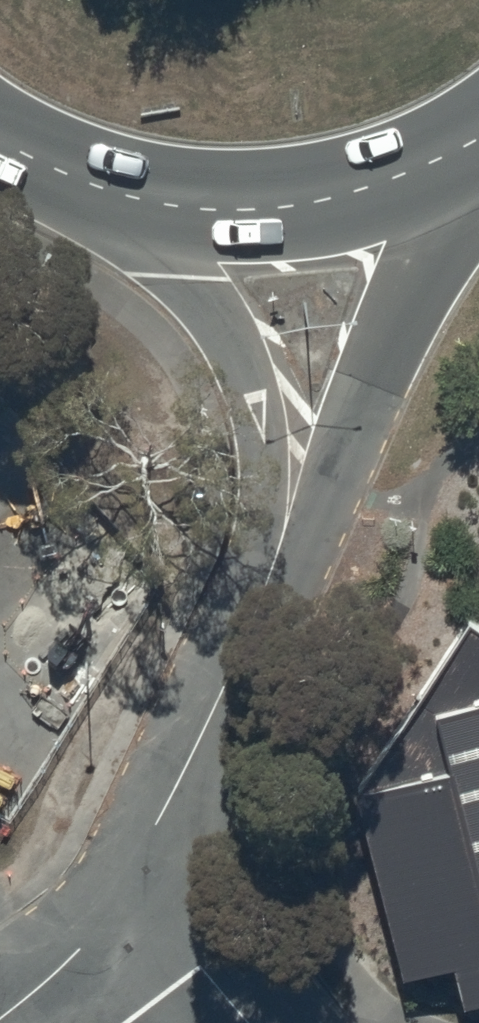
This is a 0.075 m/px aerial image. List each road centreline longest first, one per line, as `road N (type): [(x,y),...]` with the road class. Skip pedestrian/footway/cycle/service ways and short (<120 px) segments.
road 1 (residential): [(478,164),(402,304),(329,507),(251,634)]
road 2 (residential): [(251,634),(265,451),(235,344),(187,273),(94,184)]
road 3 (primary): [(478,136),(365,191),(309,205),(237,211),(94,184)]
road 4 (residential): [(251,634),(126,882)]
road 5 (residential): [(126,882),(68,961),(0,1018)]
road 6 (residential): [(247,1022),(126,882)]

